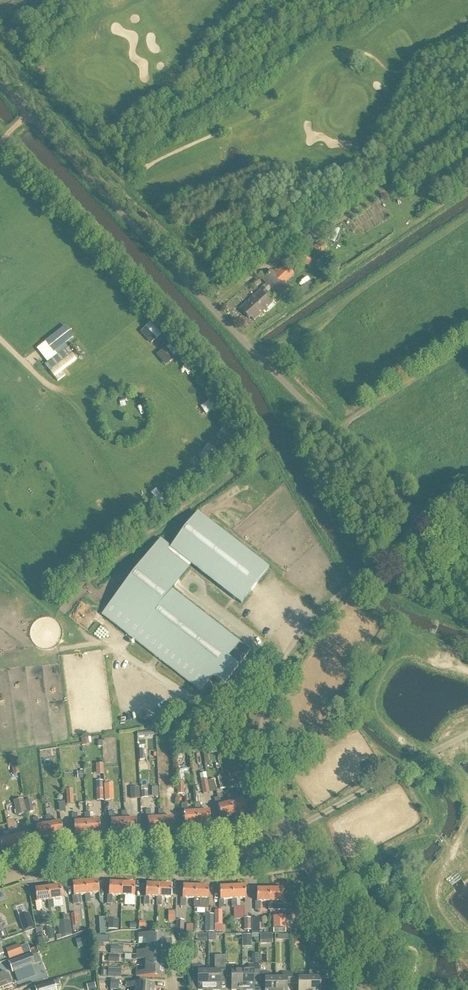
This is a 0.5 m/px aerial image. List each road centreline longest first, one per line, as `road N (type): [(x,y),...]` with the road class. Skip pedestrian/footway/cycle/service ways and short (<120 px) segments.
road 1 (unclassified): [(366,575),(411,536),(414,513),(0,83)]
road 2 (residential): [(0,882),(63,864),(250,850),(293,833)]
road 3 (unclassified): [(293,833),(264,767),(267,705),(295,640),(356,583)]
road 4 (residential): [(364,989),(293,833)]
road 5 (track): [(429,658),(396,658),(371,703),(375,719),(425,757)]
road 6 (track): [(348,590),(420,642),(429,658),(467,670)]
road 7 (track): [(467,945),(441,917),(436,893),(467,824)]
road 8 (track): [(112,646),(61,621),(0,570)]

